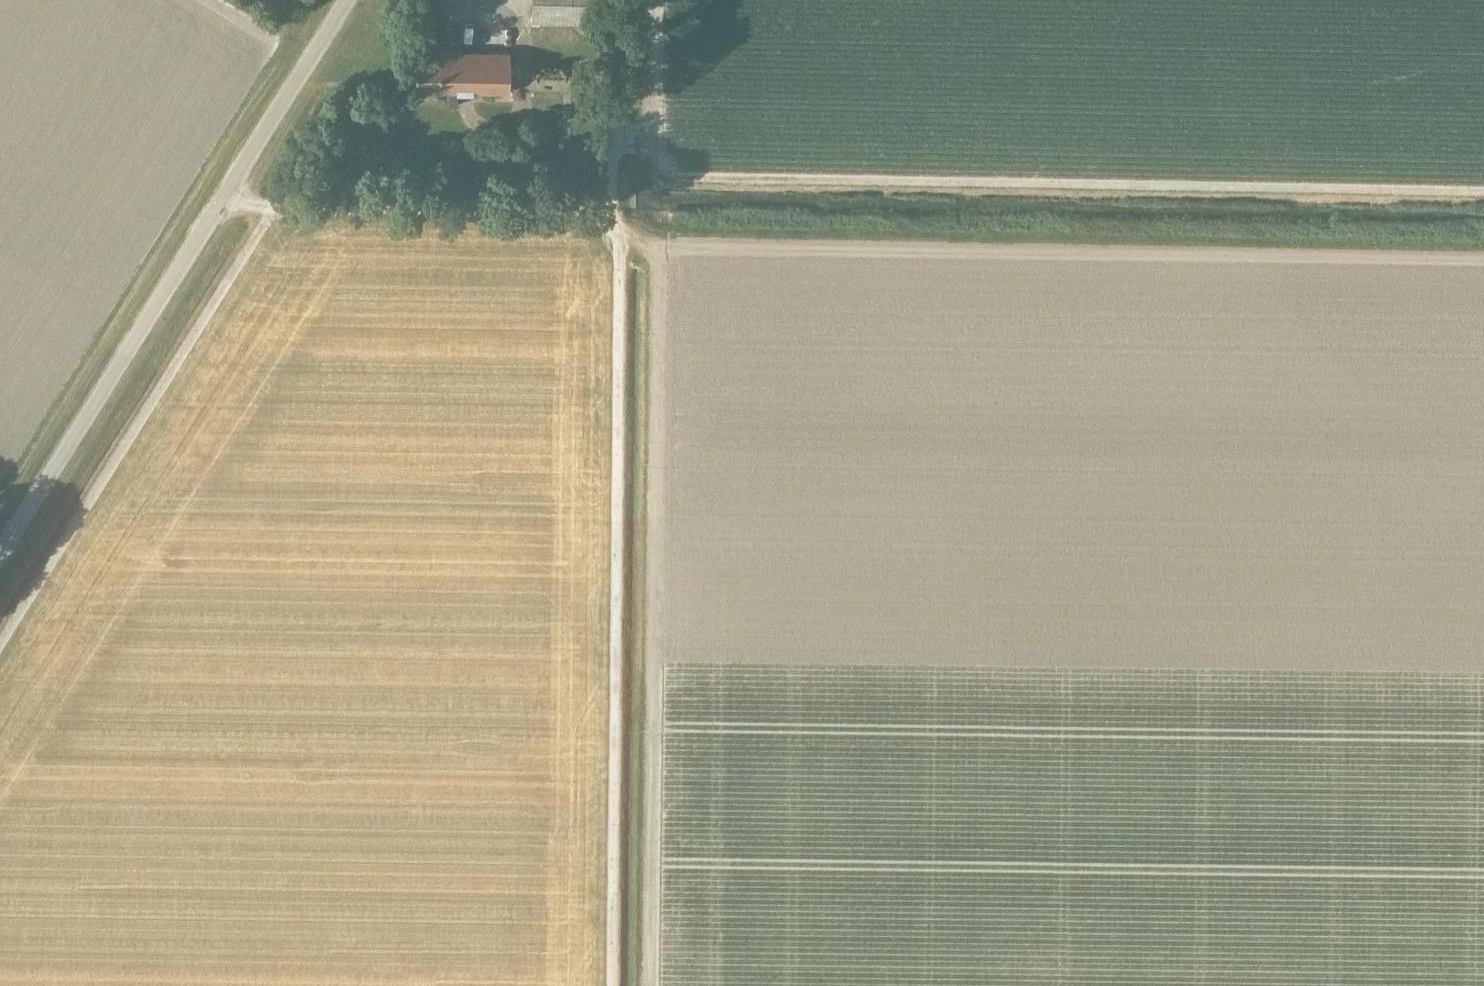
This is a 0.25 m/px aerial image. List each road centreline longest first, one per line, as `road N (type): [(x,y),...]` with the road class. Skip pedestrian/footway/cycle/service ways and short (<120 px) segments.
road 1 (unclassified): [(0,552),(346,0)]

